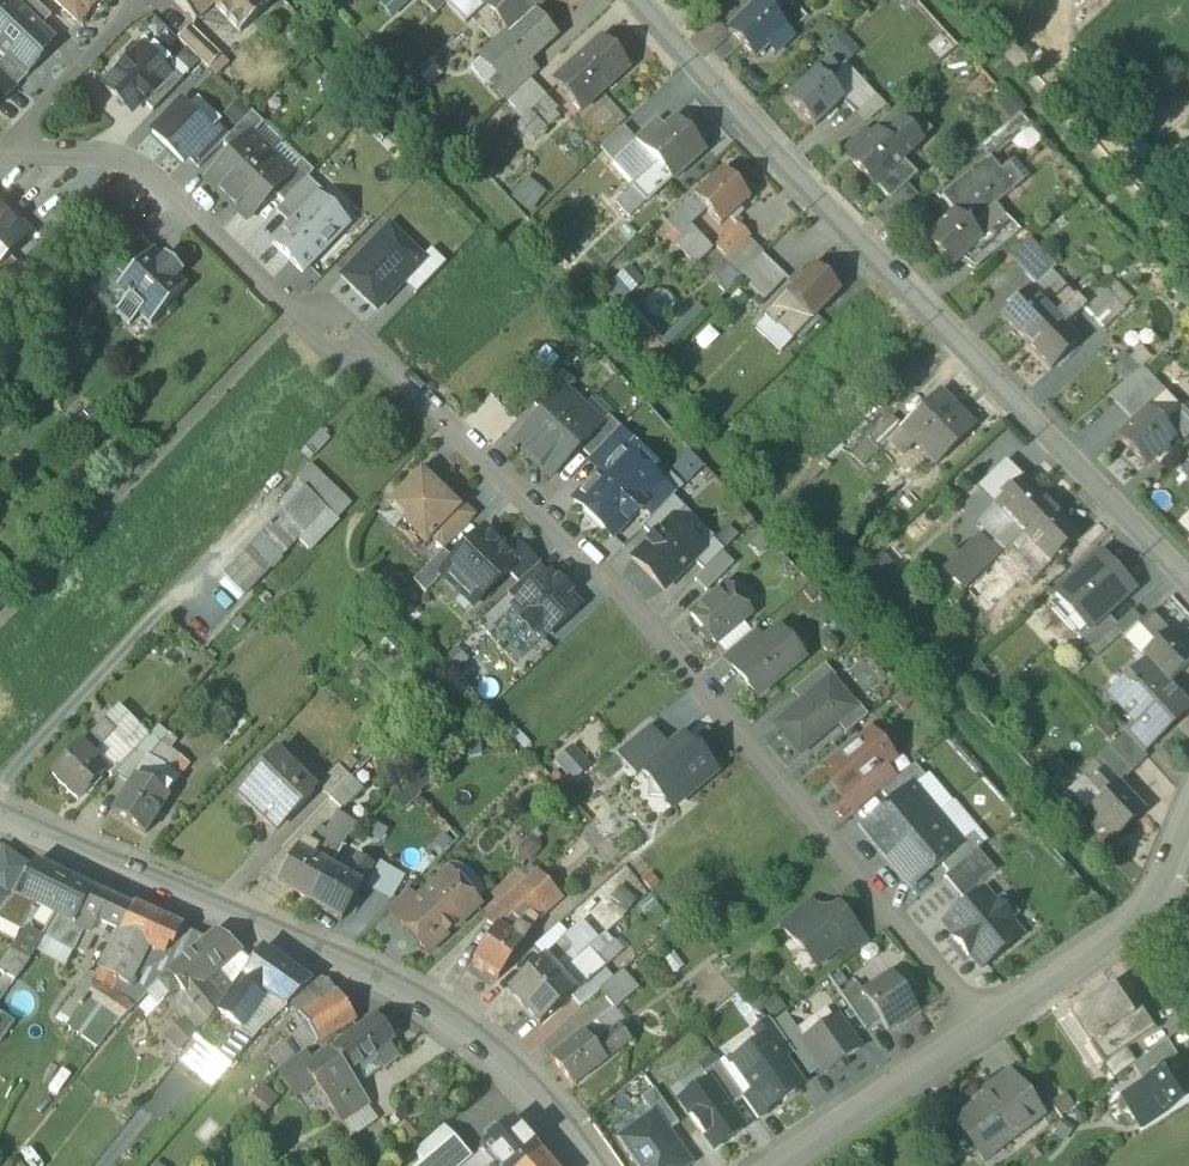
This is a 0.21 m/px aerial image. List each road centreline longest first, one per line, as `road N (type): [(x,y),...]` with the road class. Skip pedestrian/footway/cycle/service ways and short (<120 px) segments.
road 1 (residential): [(400,374),(638,606),(986,1023)]
road 2 (residential): [(639,0),(783,160),(1188,576)]
road 3 (residential): [(594,1165),(526,1078),(450,1020),(0,821)]
road 4 (residential): [(0,155),(89,154),(140,169),(290,315)]
road 5 (residential): [(986,1023),(776,1165)]
road 6 (residential): [(1154,891),(1132,924),(986,1023)]
road 7 (residential): [(290,315),(347,370),(400,374)]
road 8 (residential): [(400,374),(344,324),(290,315)]

